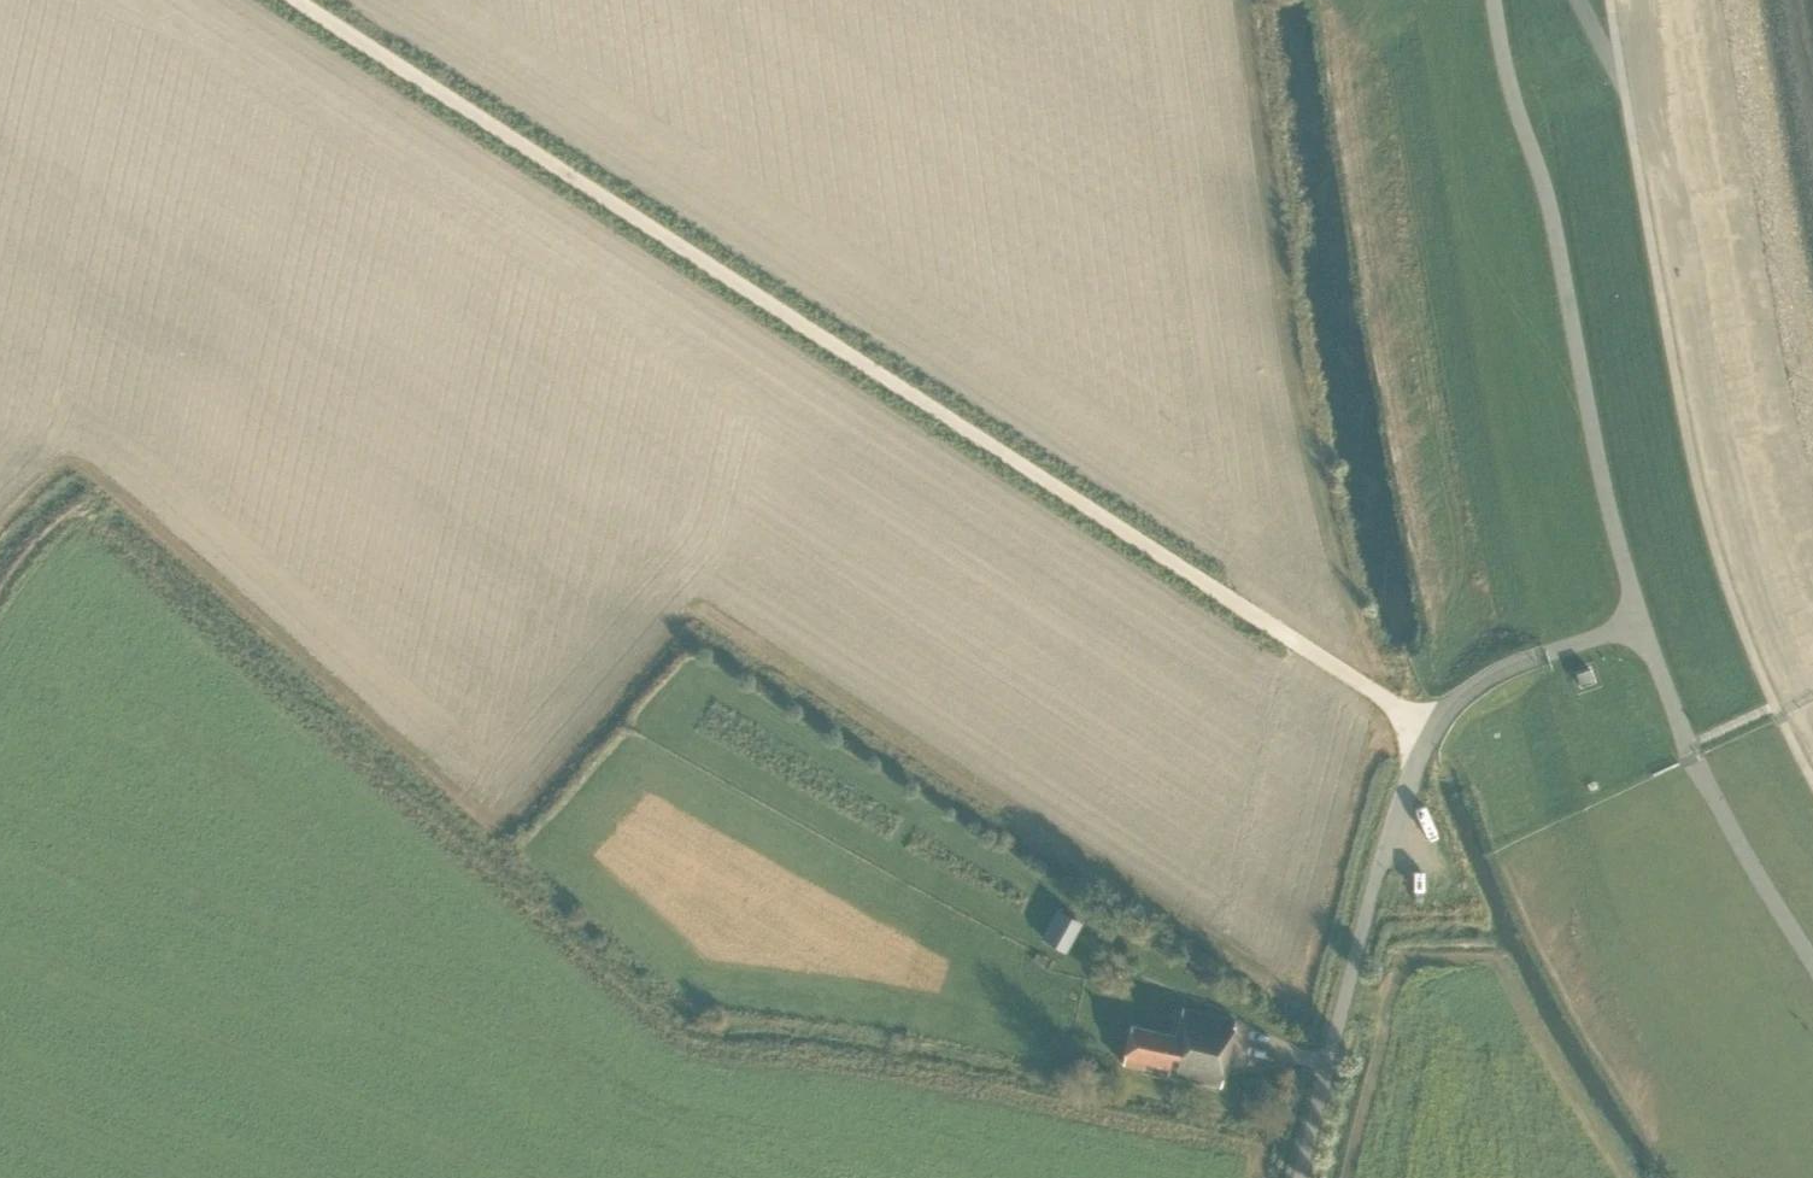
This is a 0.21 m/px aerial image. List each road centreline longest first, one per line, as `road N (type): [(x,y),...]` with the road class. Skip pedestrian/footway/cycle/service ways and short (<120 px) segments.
road 1 (unclassified): [(1644,622),(1513,665),(1449,708),(1431,731),(1370,892),(1300,1177)]

